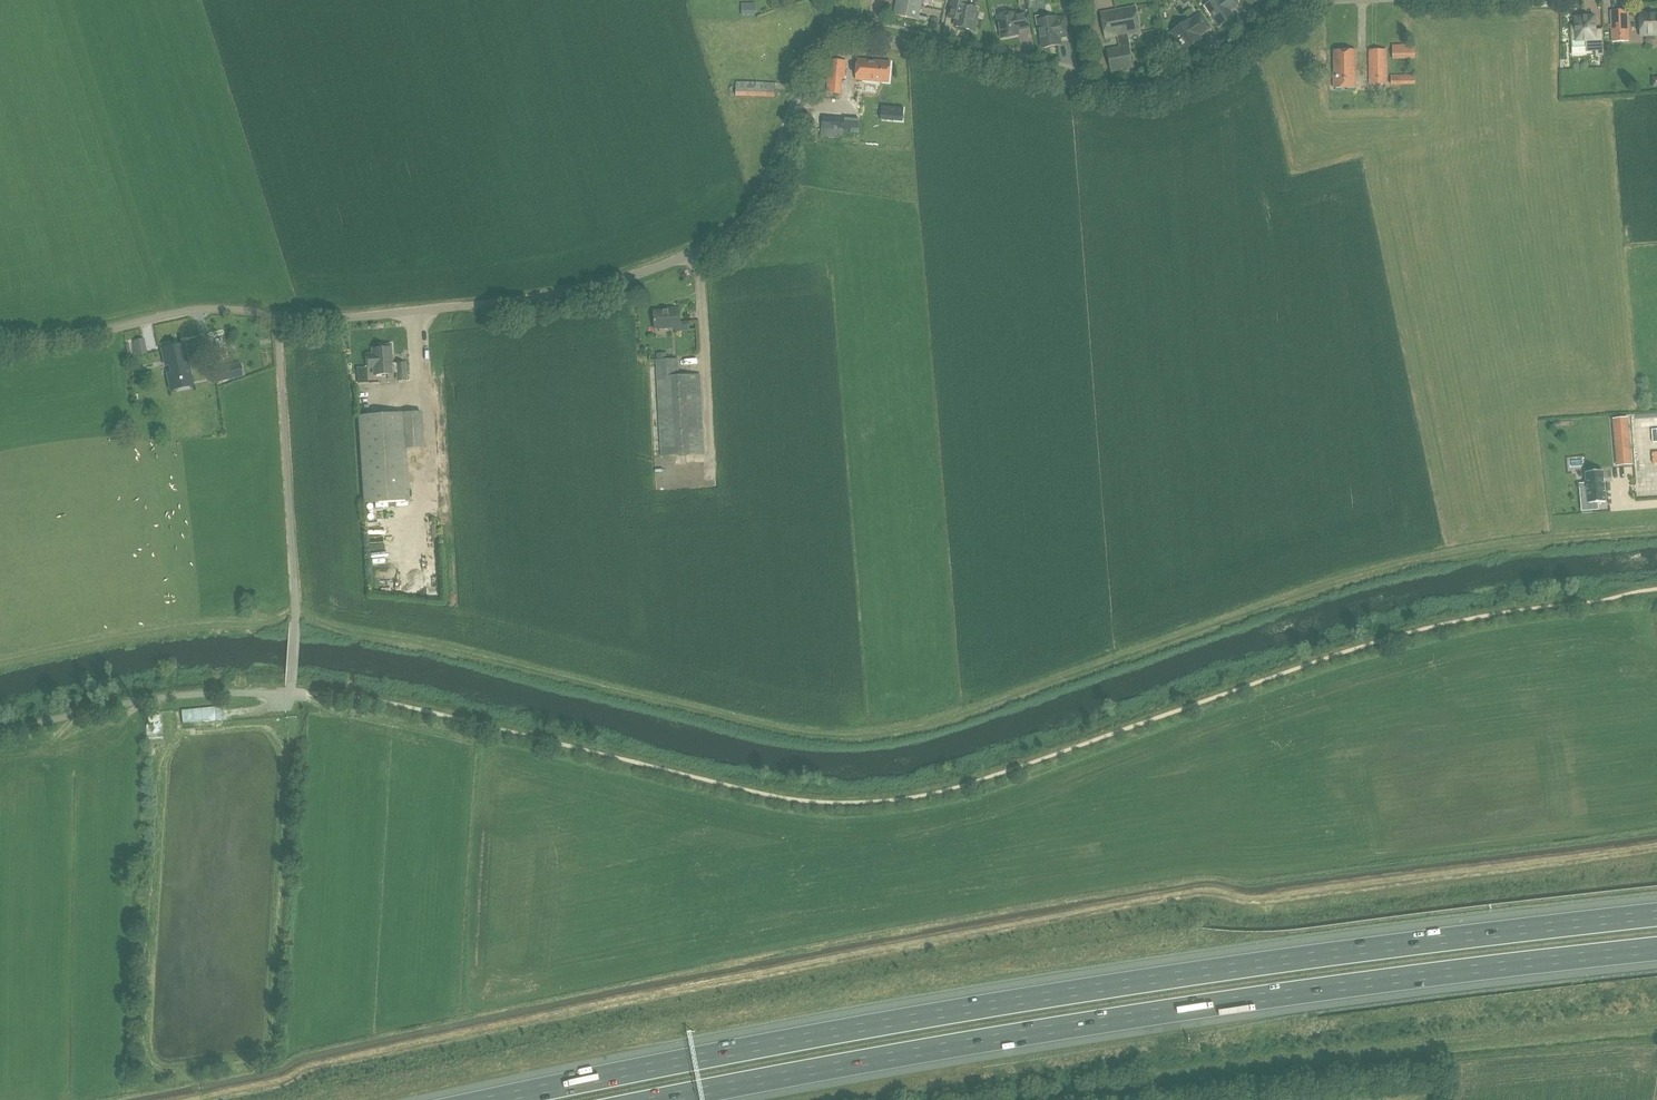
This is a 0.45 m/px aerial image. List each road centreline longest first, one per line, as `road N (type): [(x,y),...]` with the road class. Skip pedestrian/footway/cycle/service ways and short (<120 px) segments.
road 1 (motorway): [(1656,914),(1162,977),(493,1099)]
road 2 (motorway): [(663,1099),(1213,1004),(1656,950)]
road 3 (unclassified): [(279,315),(357,316),(566,293),(704,249),(737,228),(760,199),(813,57),(835,37),(869,37)]
road 4 (unclassified): [(869,37),(1136,96),(1184,85),(1308,0)]
road 5 (unclassified): [(292,681),(279,315)]
road 6 (unclassified): [(292,681),(292,693),(167,697),(0,732)]
road 7 (unclassified): [(279,315),(188,310),(0,341)]

